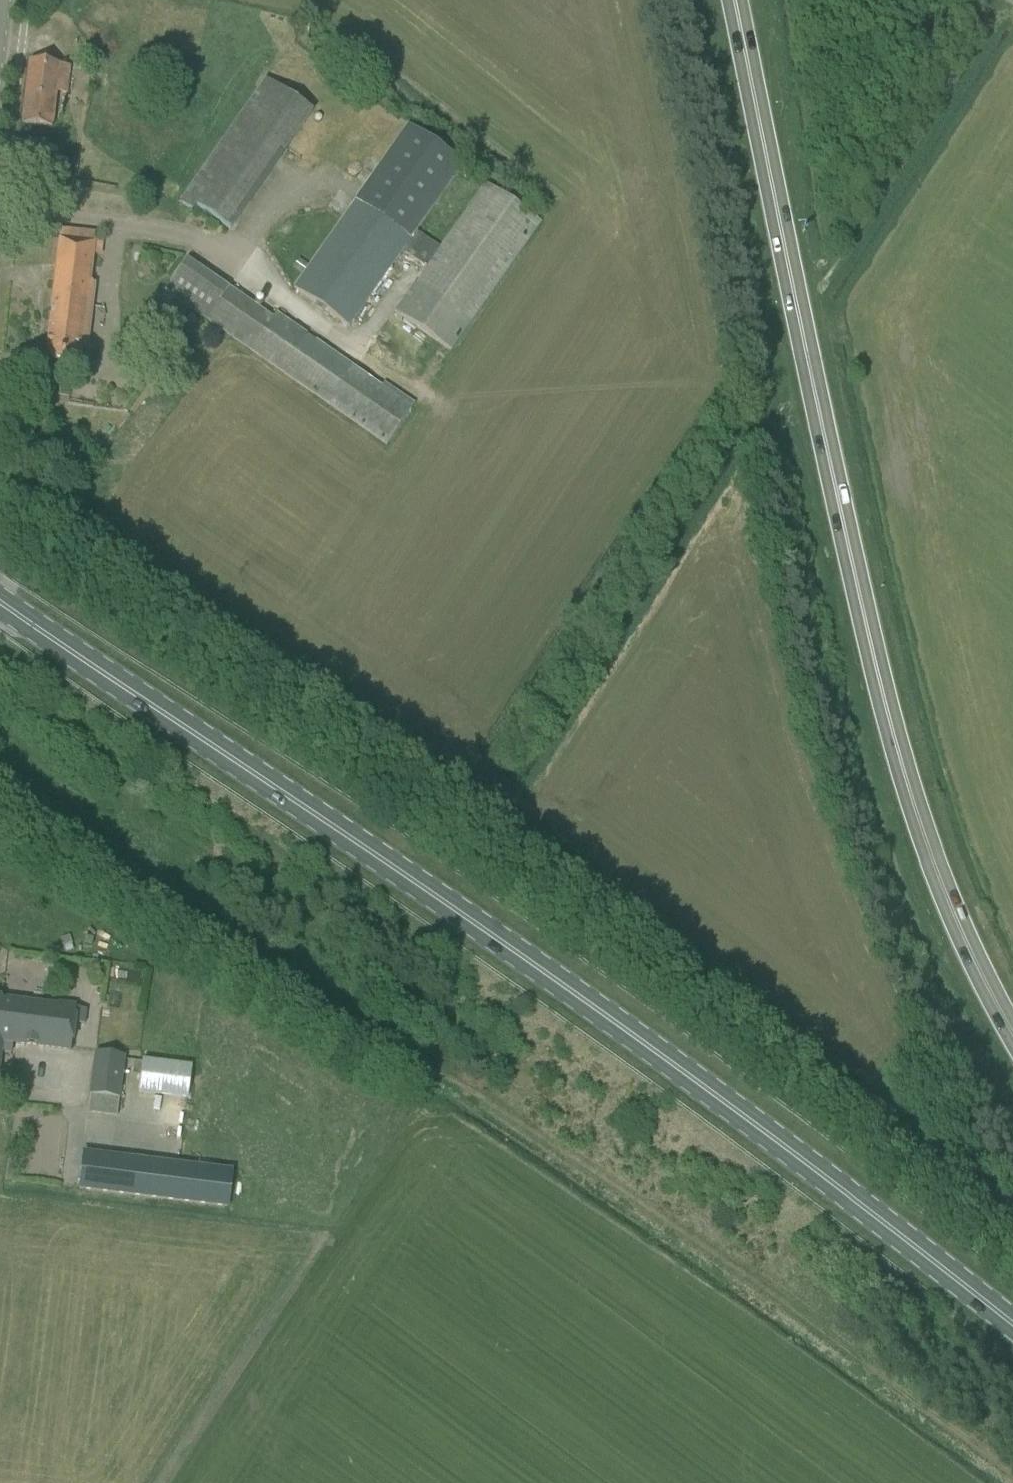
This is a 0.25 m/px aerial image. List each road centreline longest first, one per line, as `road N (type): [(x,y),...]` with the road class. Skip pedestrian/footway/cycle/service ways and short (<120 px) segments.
road 1 (primary): [(1012,1328),(563,988),(0,603)]
road 2 (secondary): [(1012,1036),(957,926),(904,773),(735,0)]

